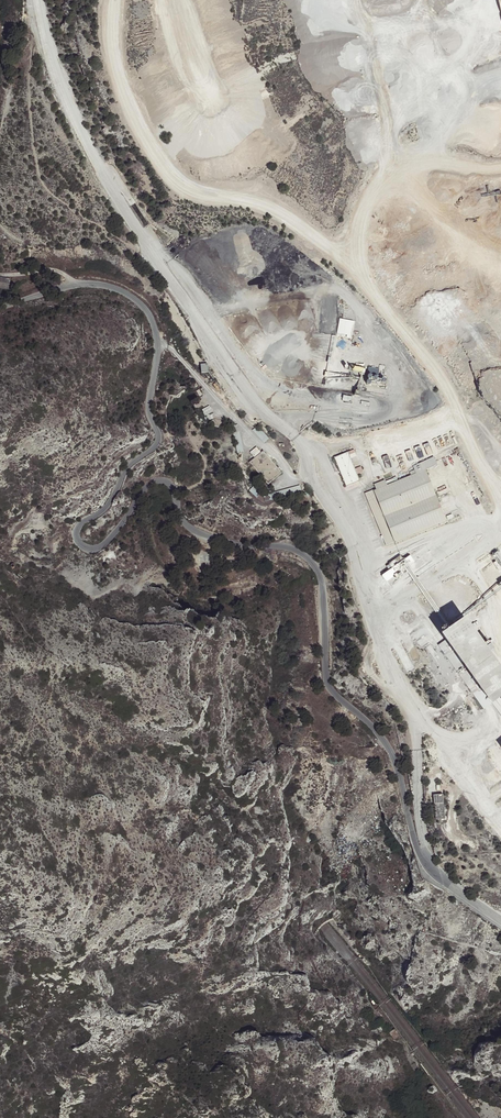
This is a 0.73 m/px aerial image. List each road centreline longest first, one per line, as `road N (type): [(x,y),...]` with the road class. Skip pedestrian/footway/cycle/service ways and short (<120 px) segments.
road 1 (residential): [(0,306),(94,284),(126,294),(148,312),(158,348),(148,411),(160,439),(127,468),(105,509),(79,527),(77,541),(90,549),(102,544),(145,487),(162,481),(172,487),(177,514),(208,540),(287,546),(306,556),(322,587),(327,686),(394,757),(426,866)]
road 2 (unclassified): [(47,0),(72,101),(145,236),(271,418),(305,445),(358,555),(419,732),(426,866)]

